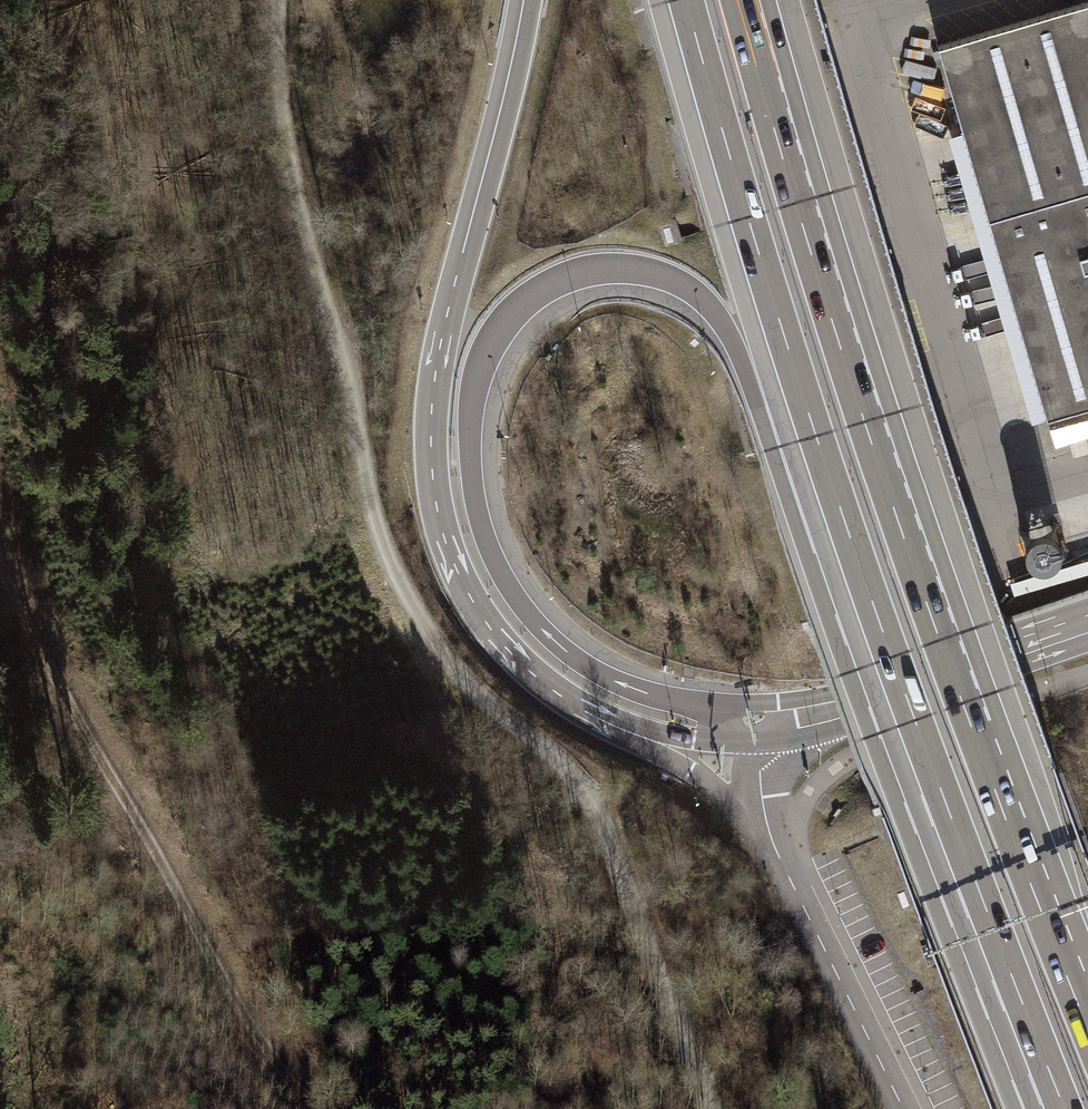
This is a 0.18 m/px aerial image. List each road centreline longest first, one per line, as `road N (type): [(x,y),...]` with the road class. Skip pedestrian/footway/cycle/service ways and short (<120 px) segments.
road 1 (track): [(278,0),(281,109),(304,227),(355,405),(374,517),(409,604),(462,677),(567,756),(619,864),(698,1108)]
road 2 (motorway): [(760,724),(613,679),(534,617),(503,571),(474,473),(480,380),(497,341),(522,309),(557,285),(592,274),(665,279),(693,295),(733,340),(852,540)]
road 3 (motorway): [(1087,1021),(883,476),(744,22)]
road 4 (motorway): [(534,0),(507,122),(449,308),(431,459),(448,554),(468,596),(516,663),(571,705)]
road 5 (track): [(312,1108),(263,1047),(46,666),(0,563)]
road 6 (motorway): [(852,540),(1065,1108)]
road 7 (motorway): [(689,0),(791,361),(852,540)]
road 8 (secondary): [(1087,625),(838,712),(760,724)]
road 9 (residential): [(768,824),(903,1108)]
road 10 (motorway): [(571,705),(613,736),(691,770),(768,824)]
road 11 (motorway): [(571,705),(695,738),(760,724)]

